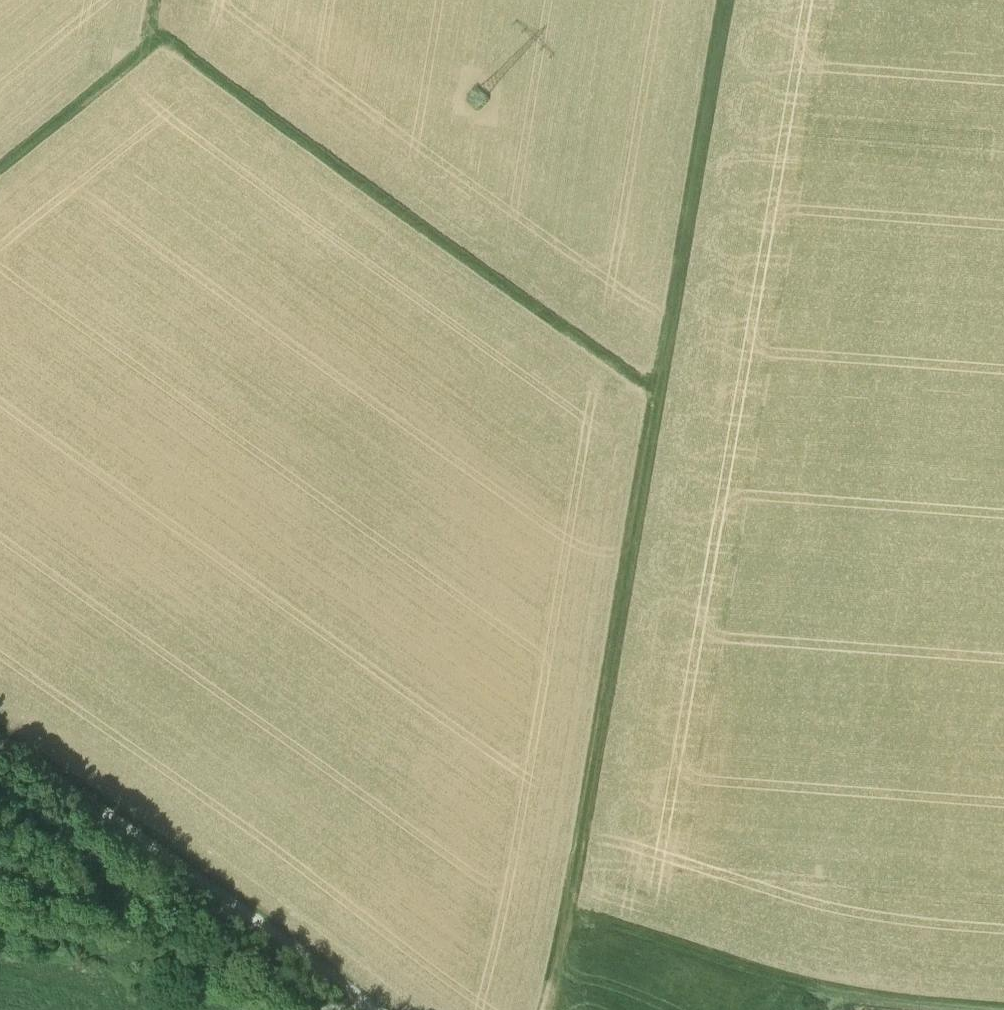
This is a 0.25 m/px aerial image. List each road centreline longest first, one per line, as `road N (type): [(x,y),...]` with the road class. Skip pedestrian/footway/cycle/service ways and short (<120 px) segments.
road 1 (track): [(728,0),(548,1009)]
road 2 (track): [(149,31),(654,402)]
road 3 (track): [(373,1009),(0,746)]
road 4 (track): [(568,909),(828,994),(1002,1009)]
road 5 (track): [(0,920),(337,1006),(363,1002)]
road 6 (track): [(0,168),(147,51),(155,0)]

